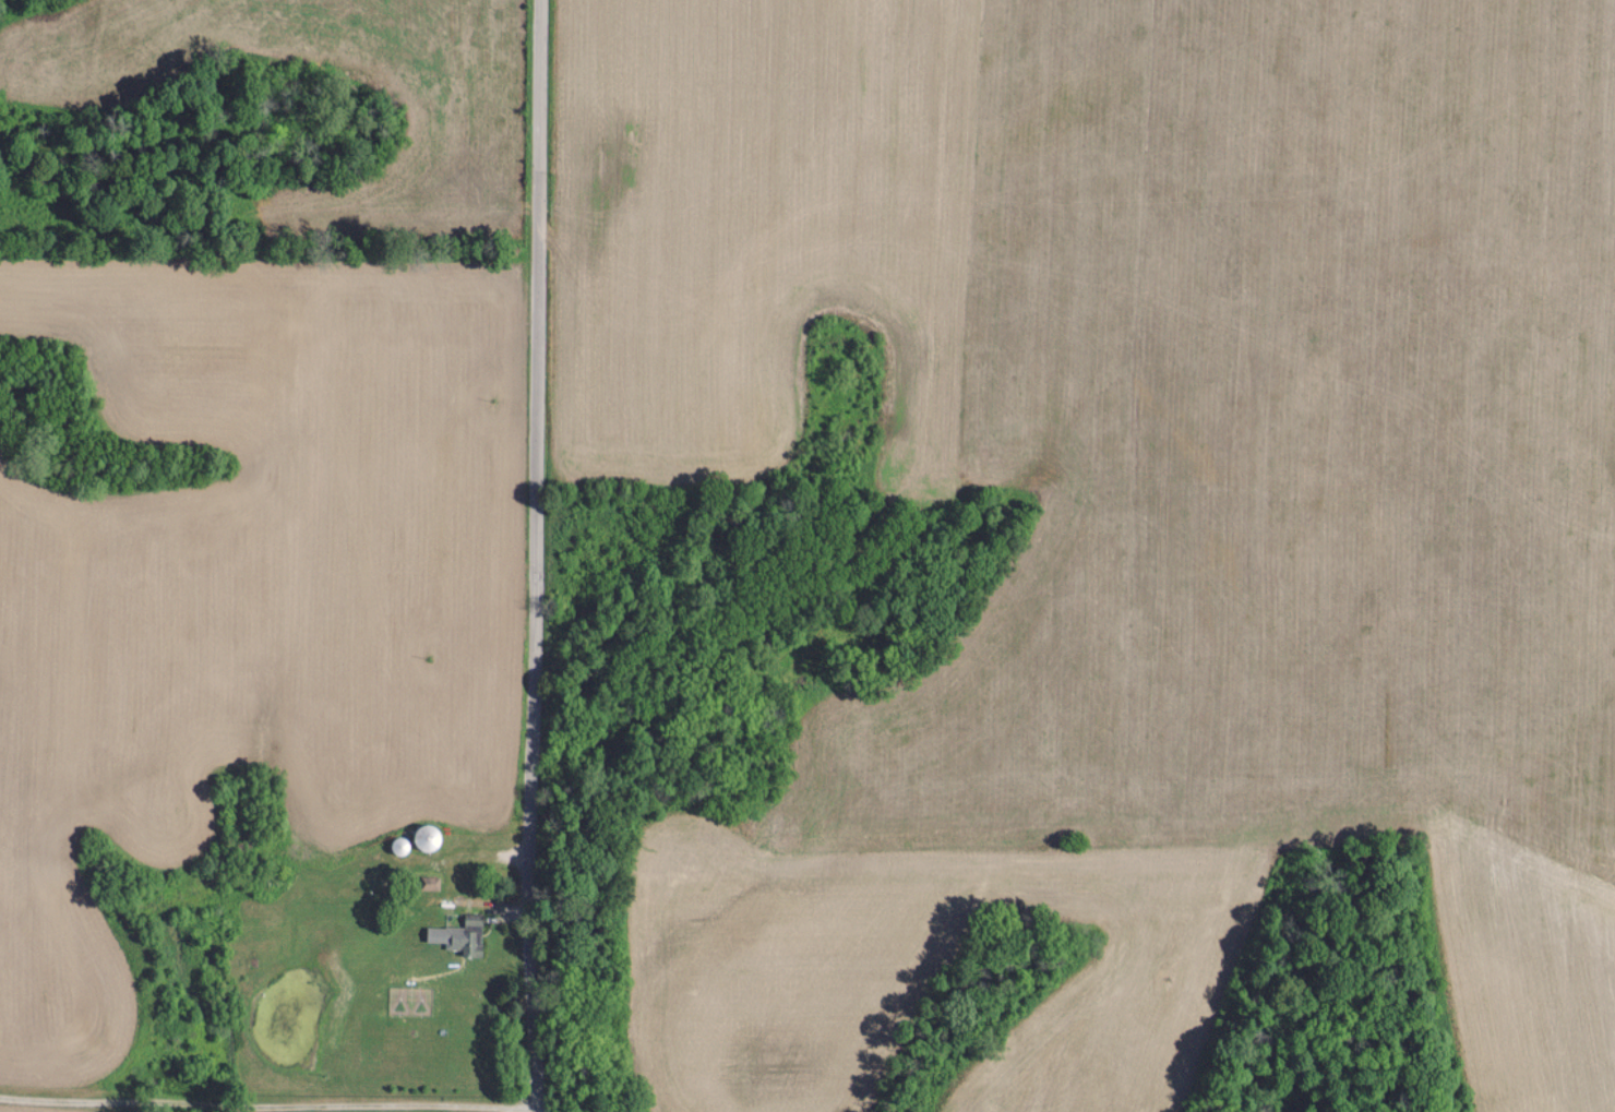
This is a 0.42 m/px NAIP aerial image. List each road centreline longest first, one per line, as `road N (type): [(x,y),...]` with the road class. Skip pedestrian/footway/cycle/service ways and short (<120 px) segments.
road 1 (tertiary): [(540,1111),(518,769),(532,0)]

